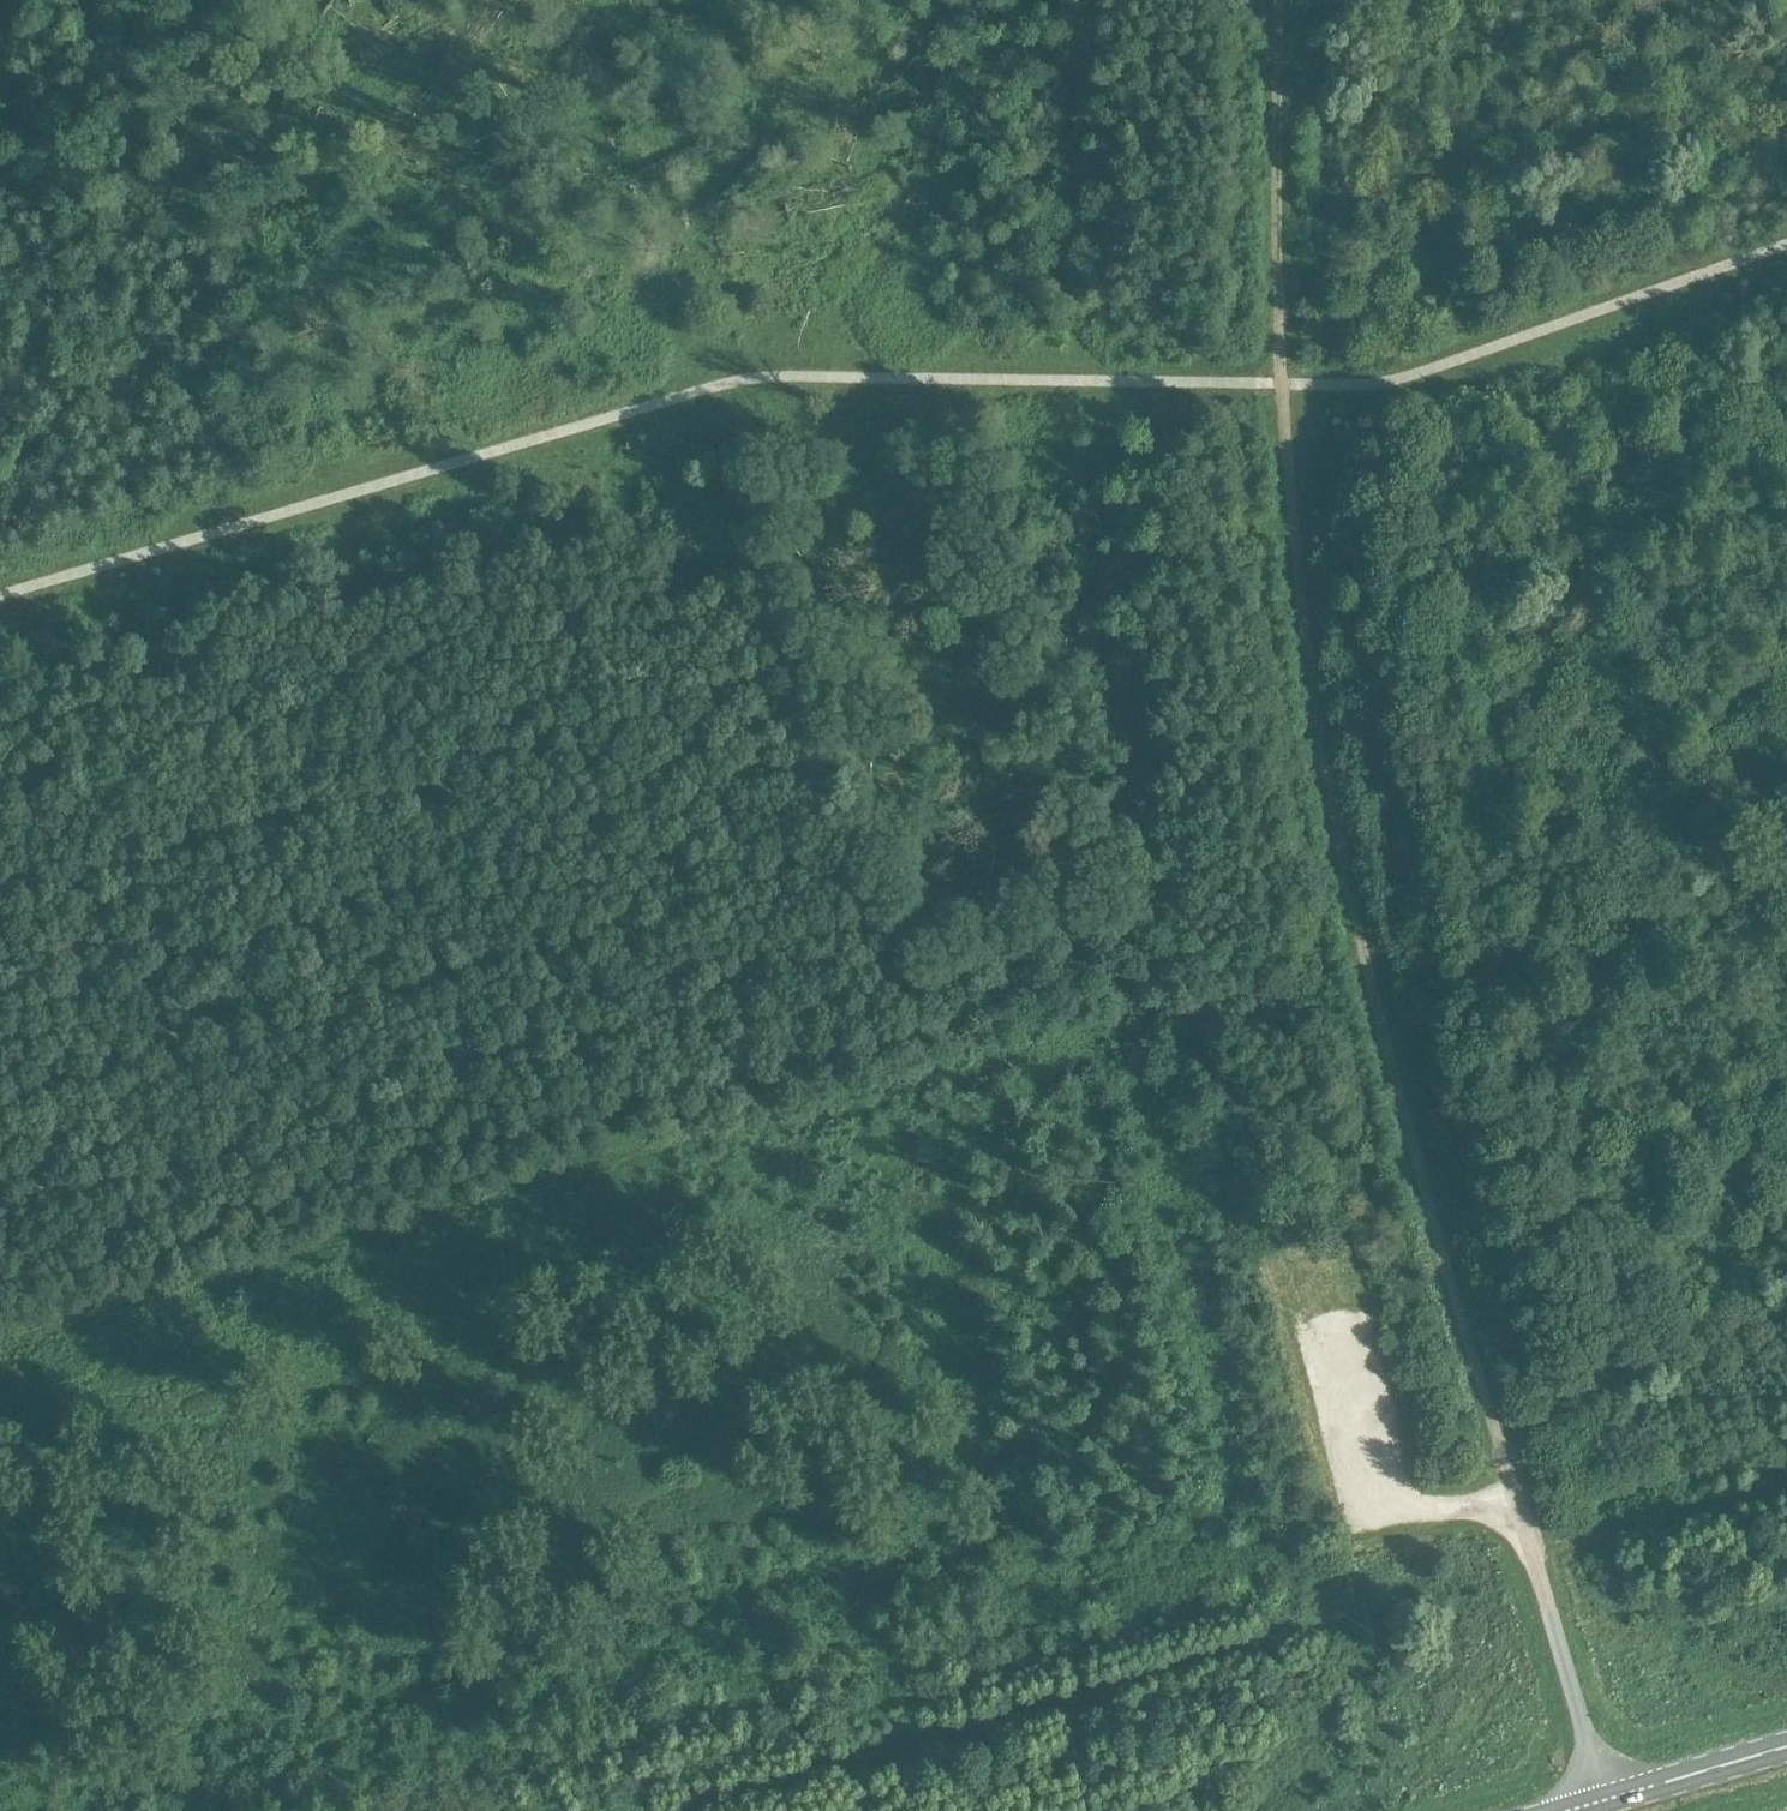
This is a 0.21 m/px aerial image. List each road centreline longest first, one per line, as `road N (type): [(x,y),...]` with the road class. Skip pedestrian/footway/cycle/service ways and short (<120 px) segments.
road 1 (track): [(1510,1491),(1392,1083),(1335,796),(1280,389)]
road 2 (track): [(1280,389),(1279,0)]
road 3 (secondary): [(1552,1810),(1786,1743)]

